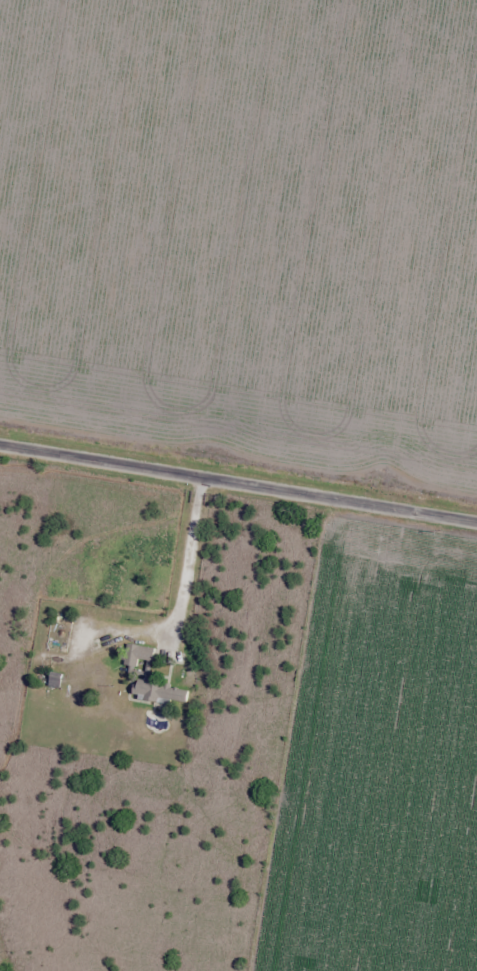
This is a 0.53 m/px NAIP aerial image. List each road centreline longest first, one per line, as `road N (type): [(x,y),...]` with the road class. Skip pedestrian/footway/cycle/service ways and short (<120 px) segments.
road 1 (residential): [(476,522),(0,445)]

